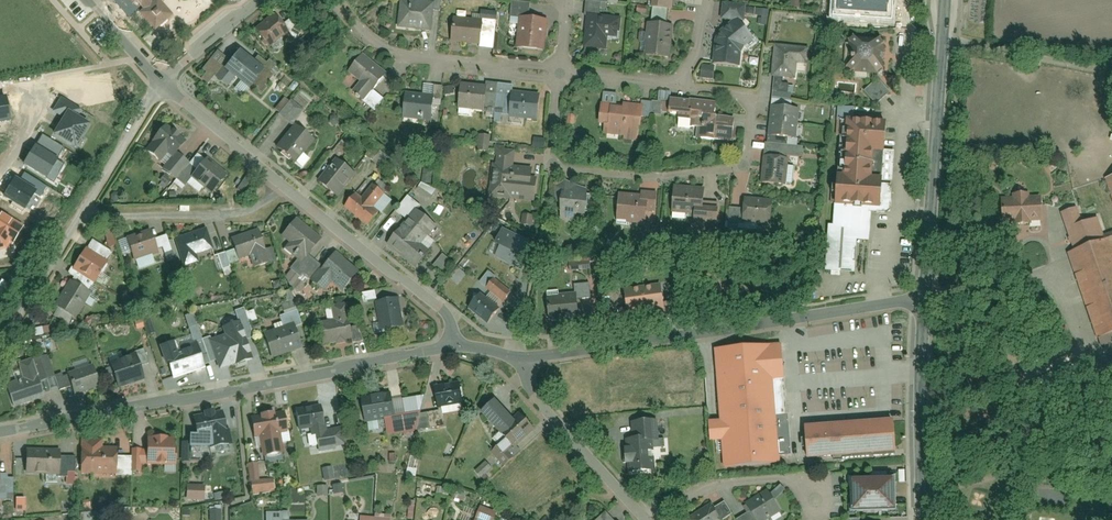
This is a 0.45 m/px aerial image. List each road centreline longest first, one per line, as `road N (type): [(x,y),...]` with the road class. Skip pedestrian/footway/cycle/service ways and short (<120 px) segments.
road 1 (residential): [(455,346),(0,434)]
road 2 (residential): [(670,87),(743,97),(751,111),(746,165),(643,178),(552,167),(565,74)]
road 3 (residential): [(925,299),(527,360)]
road 4 (tertiary): [(925,299),(945,0)]
road 5 (residential): [(335,0),(376,47),(410,59),(565,74)]
road 6 (residential): [(285,185),(445,312),(455,346)]
road 7 (tertiary): [(923,519),(925,299)]
road 8 (residential): [(84,219),(241,216),(264,207),(285,185)]
road 9 (residential): [(527,360),(528,385),(655,519)]
road 10 (residential): [(658,519),(723,484),(817,477),(818,516)]
road 11 (residential): [(84,219),(169,91)]
road 12 (residential): [(169,91),(285,185)]
road 13 (residential): [(12,336),(84,219)]
road 14 (residential): [(262,0),(161,81)]

